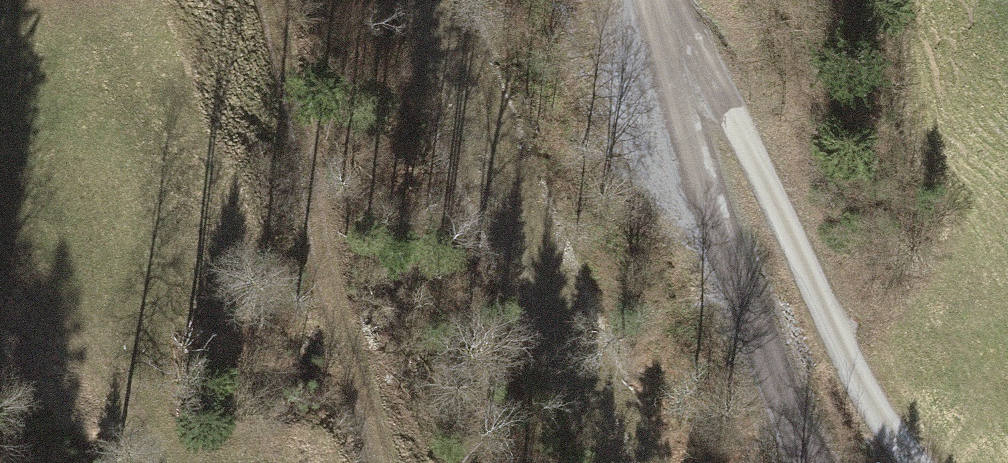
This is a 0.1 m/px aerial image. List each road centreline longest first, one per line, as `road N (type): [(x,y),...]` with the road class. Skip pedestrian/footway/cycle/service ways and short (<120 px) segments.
road 1 (track): [(651,0),(710,211),(810,462)]
road 2 (track): [(263,0),(380,462)]
road 3 (track): [(669,79),(697,79),(733,111),(845,354),(913,462)]
road 4 (track): [(148,462),(92,343)]

